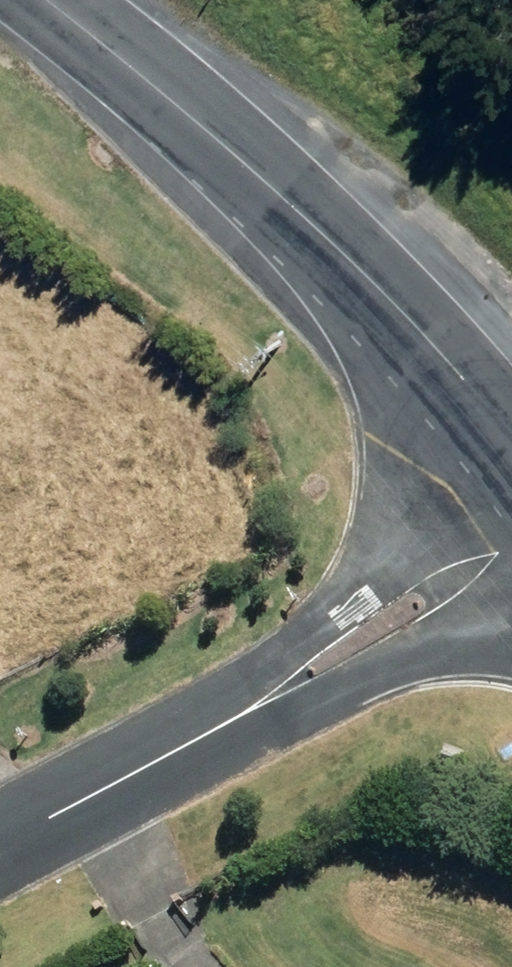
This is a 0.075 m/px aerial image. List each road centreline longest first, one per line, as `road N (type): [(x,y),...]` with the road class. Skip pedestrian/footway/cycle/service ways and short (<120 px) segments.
road 1 (residential): [(511,439),(365,596),(203,743)]
road 2 (tertiary): [(511,437),(445,357),(235,157)]
road 3 (residential): [(203,743),(511,627)]
road 4 (tertiary): [(36,0),(235,157)]
road 5 (residential): [(203,743),(0,850)]

